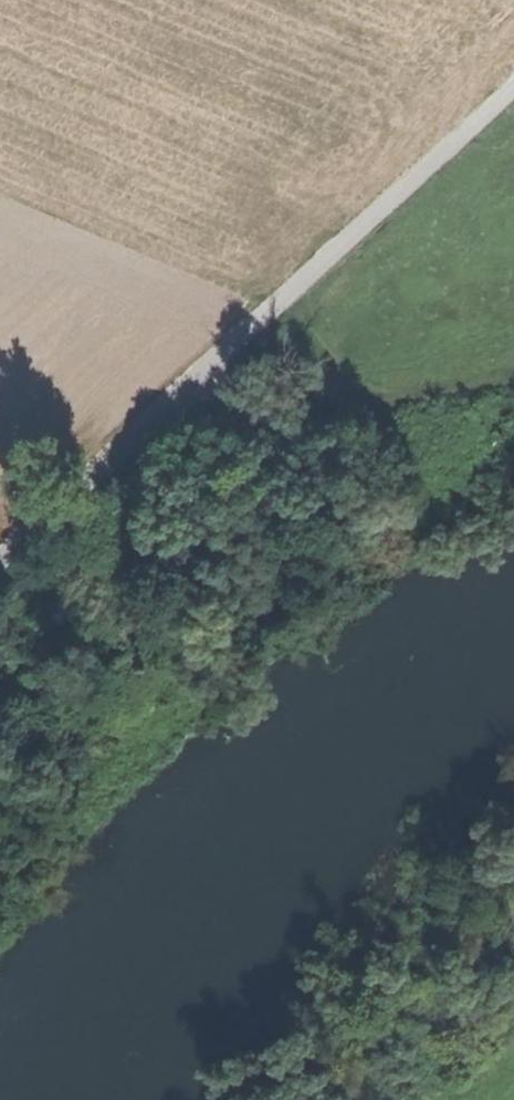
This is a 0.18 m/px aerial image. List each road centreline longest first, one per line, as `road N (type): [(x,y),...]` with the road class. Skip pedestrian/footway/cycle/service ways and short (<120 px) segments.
road 1 (unclassified): [(513,85),(0,559)]
road 2 (track): [(131,442),(513,383)]

